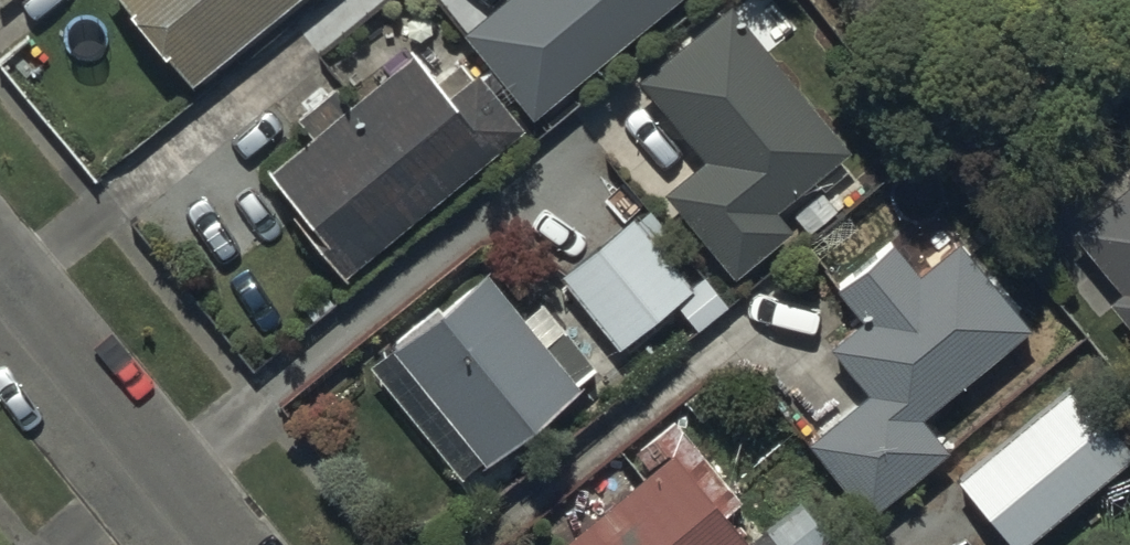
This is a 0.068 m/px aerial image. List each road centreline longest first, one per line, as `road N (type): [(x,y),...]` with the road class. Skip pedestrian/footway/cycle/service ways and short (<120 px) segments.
road 1 (residential): [(191,544),(0,308)]

